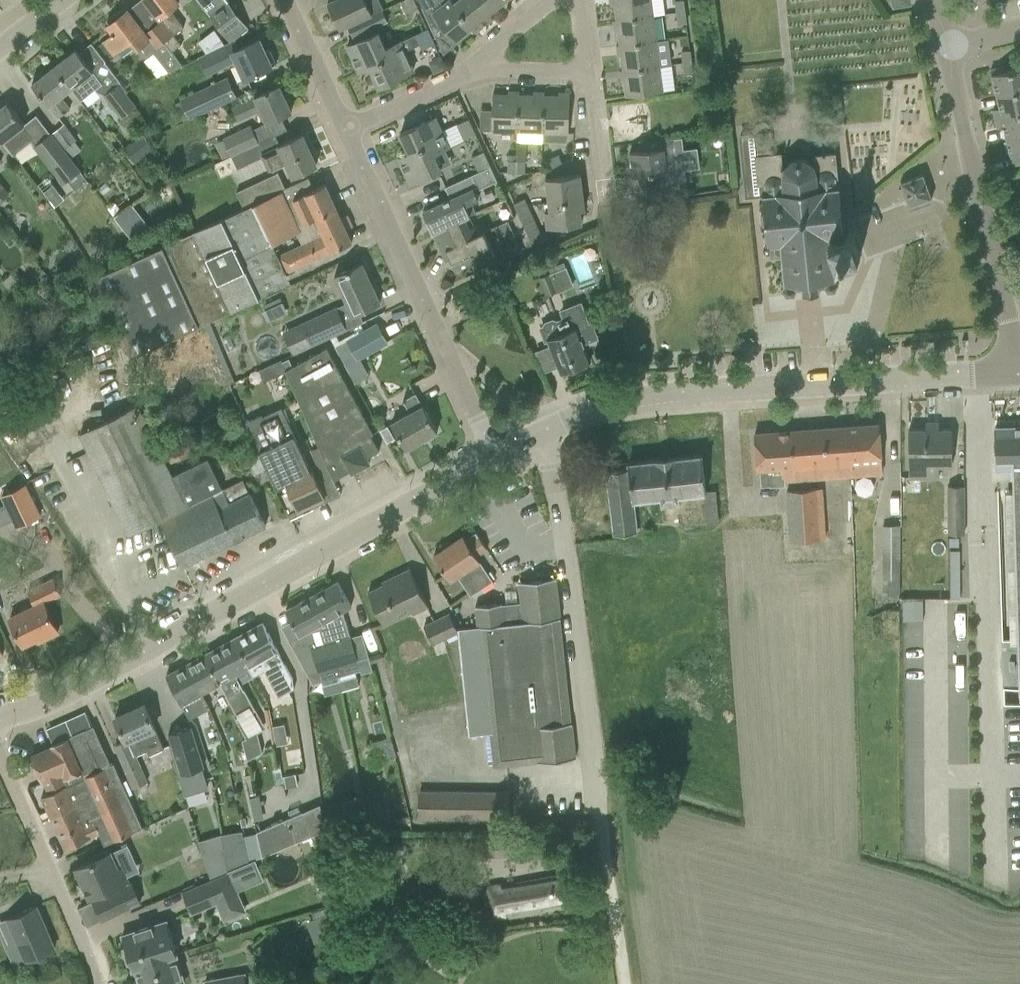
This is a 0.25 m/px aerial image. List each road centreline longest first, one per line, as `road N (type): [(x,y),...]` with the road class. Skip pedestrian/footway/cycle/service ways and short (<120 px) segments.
road 1 (tertiary): [(0,717),(95,679),(491,457)]
road 2 (tertiary): [(546,432),(637,401),(1017,375)]
road 3 (unclassified): [(604,828),(546,432)]
road 4 (residential): [(491,457),(344,130)]
road 5 (tertiary): [(1017,375),(947,51)]
road 6 (residential): [(97,983),(0,749)]
road 7 (track): [(626,983),(604,828)]
road 8 (residential): [(480,63),(344,130)]
road 9 (residential): [(344,130),(286,0)]
road 10 (residential): [(604,201),(587,67)]

